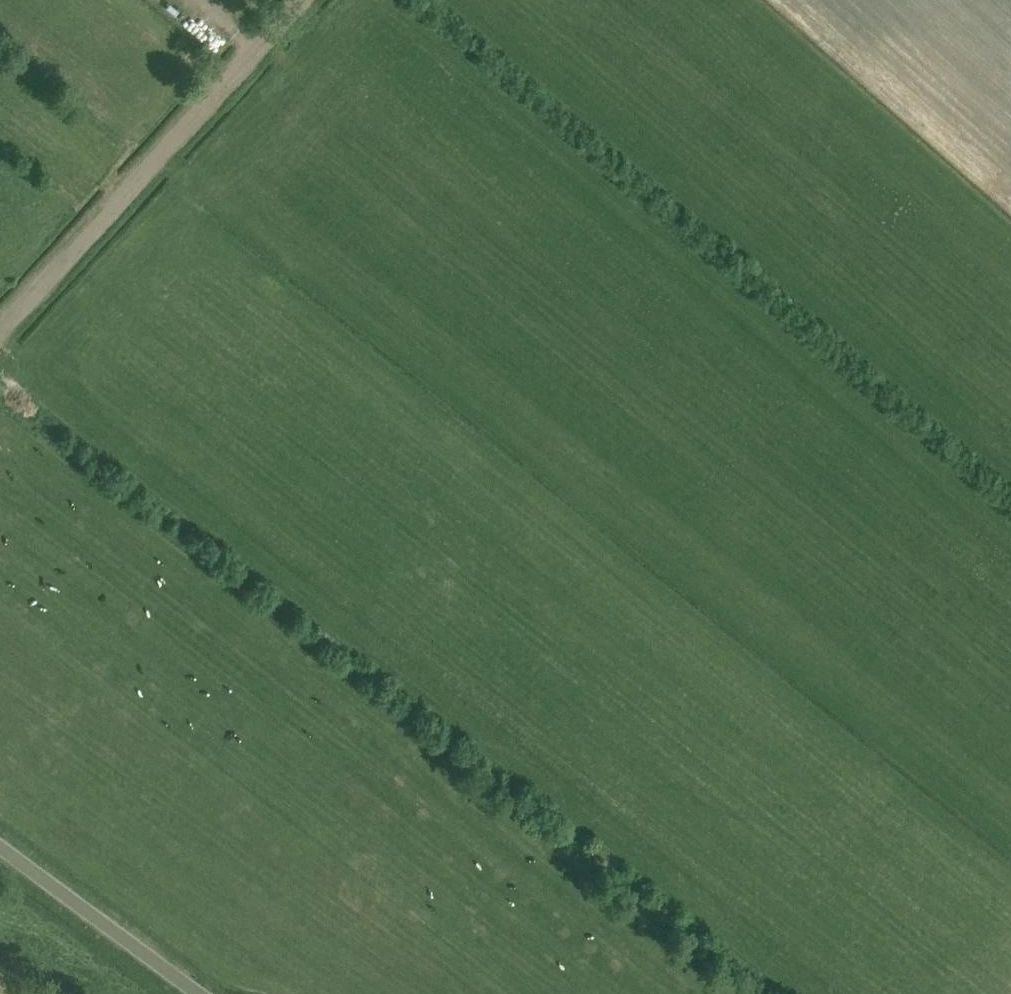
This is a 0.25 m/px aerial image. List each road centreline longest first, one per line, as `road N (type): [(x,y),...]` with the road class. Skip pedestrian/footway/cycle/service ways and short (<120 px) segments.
road 1 (track): [(303,0),(0,330)]
road 2 (unclassified): [(200,993),(0,847)]

